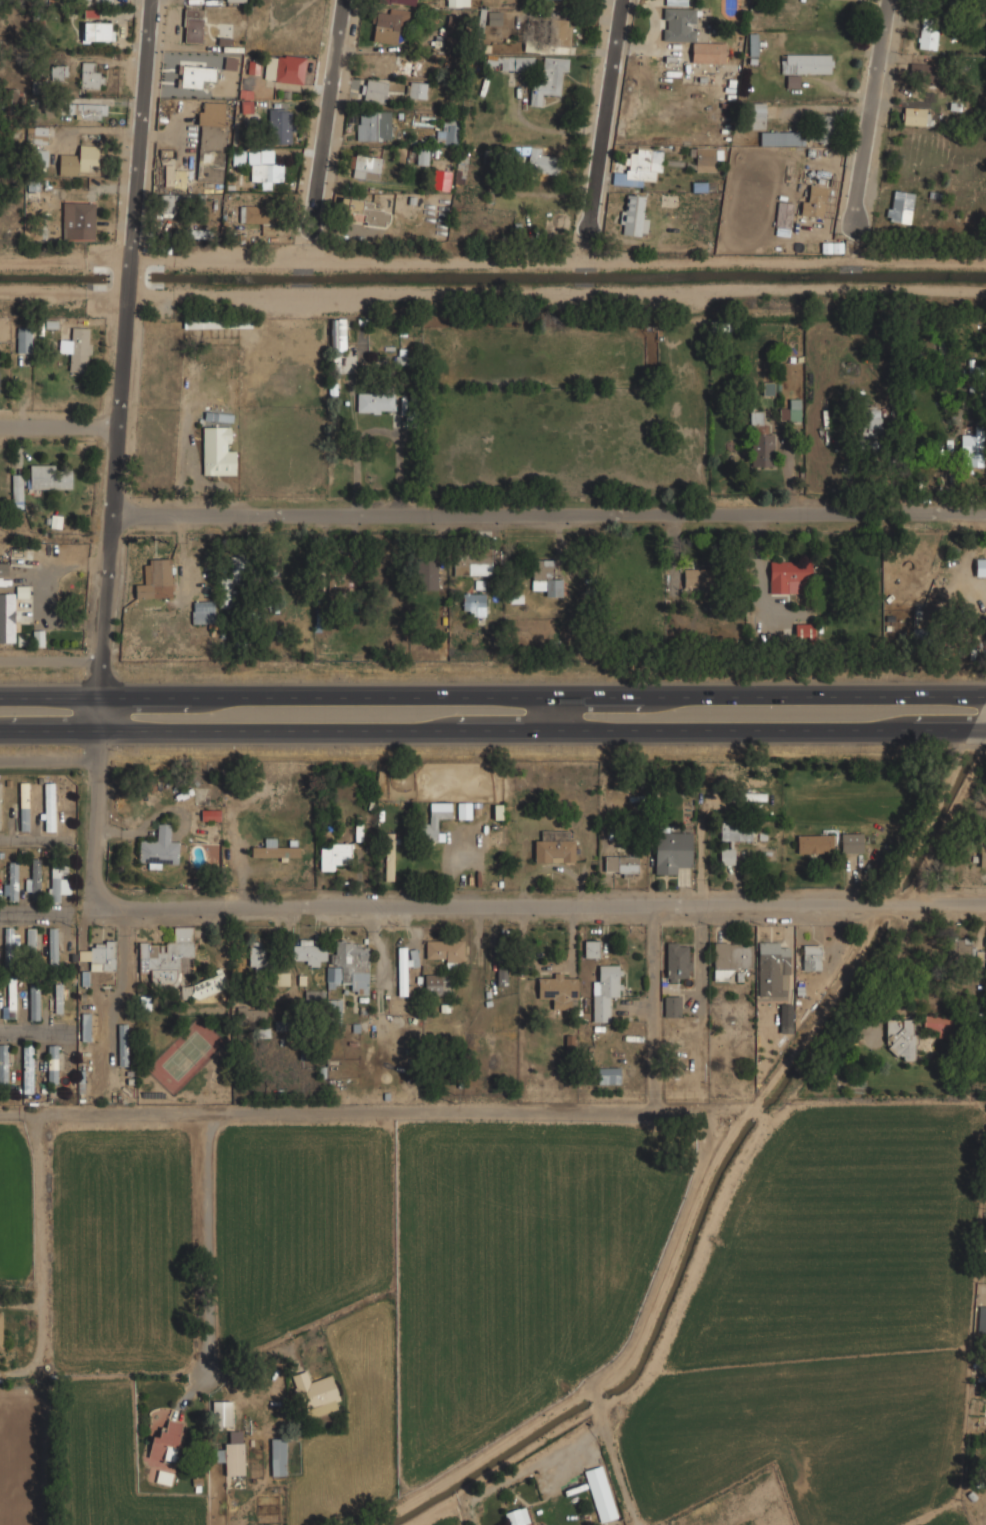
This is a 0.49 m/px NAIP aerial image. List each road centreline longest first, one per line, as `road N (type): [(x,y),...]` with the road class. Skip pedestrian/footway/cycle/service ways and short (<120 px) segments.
road 1 (primary): [(0,731),(985,729)]
road 2 (residential): [(150,0),(93,908)]
road 3 (residential): [(985,904),(93,908)]
road 4 (primary): [(985,694),(105,695)]
road 5 (residential): [(985,514),(114,518)]
road 6 (residential): [(348,0),(311,236)]
road 7 (residential): [(618,0),(580,235)]
road 8 (residential): [(887,0),(852,234)]
road 9 (residential): [(121,432),(0,431)]

